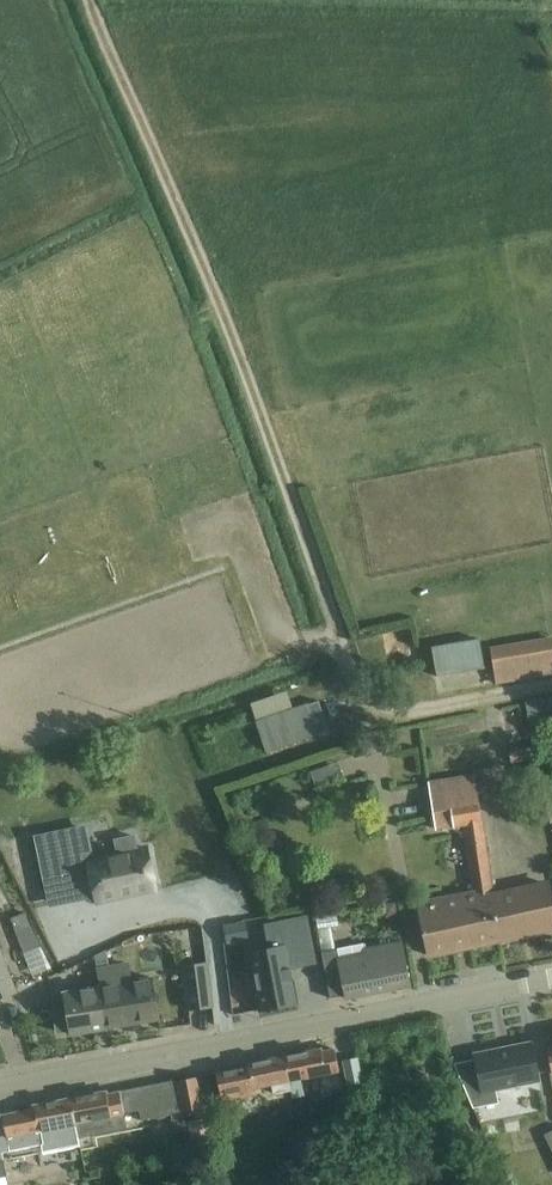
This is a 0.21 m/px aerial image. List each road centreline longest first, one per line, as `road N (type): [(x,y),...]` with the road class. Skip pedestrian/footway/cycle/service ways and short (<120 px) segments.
road 1 (track): [(90,0),(235,342),(343,654)]
road 2 (residential): [(0,1087),(551,977)]

